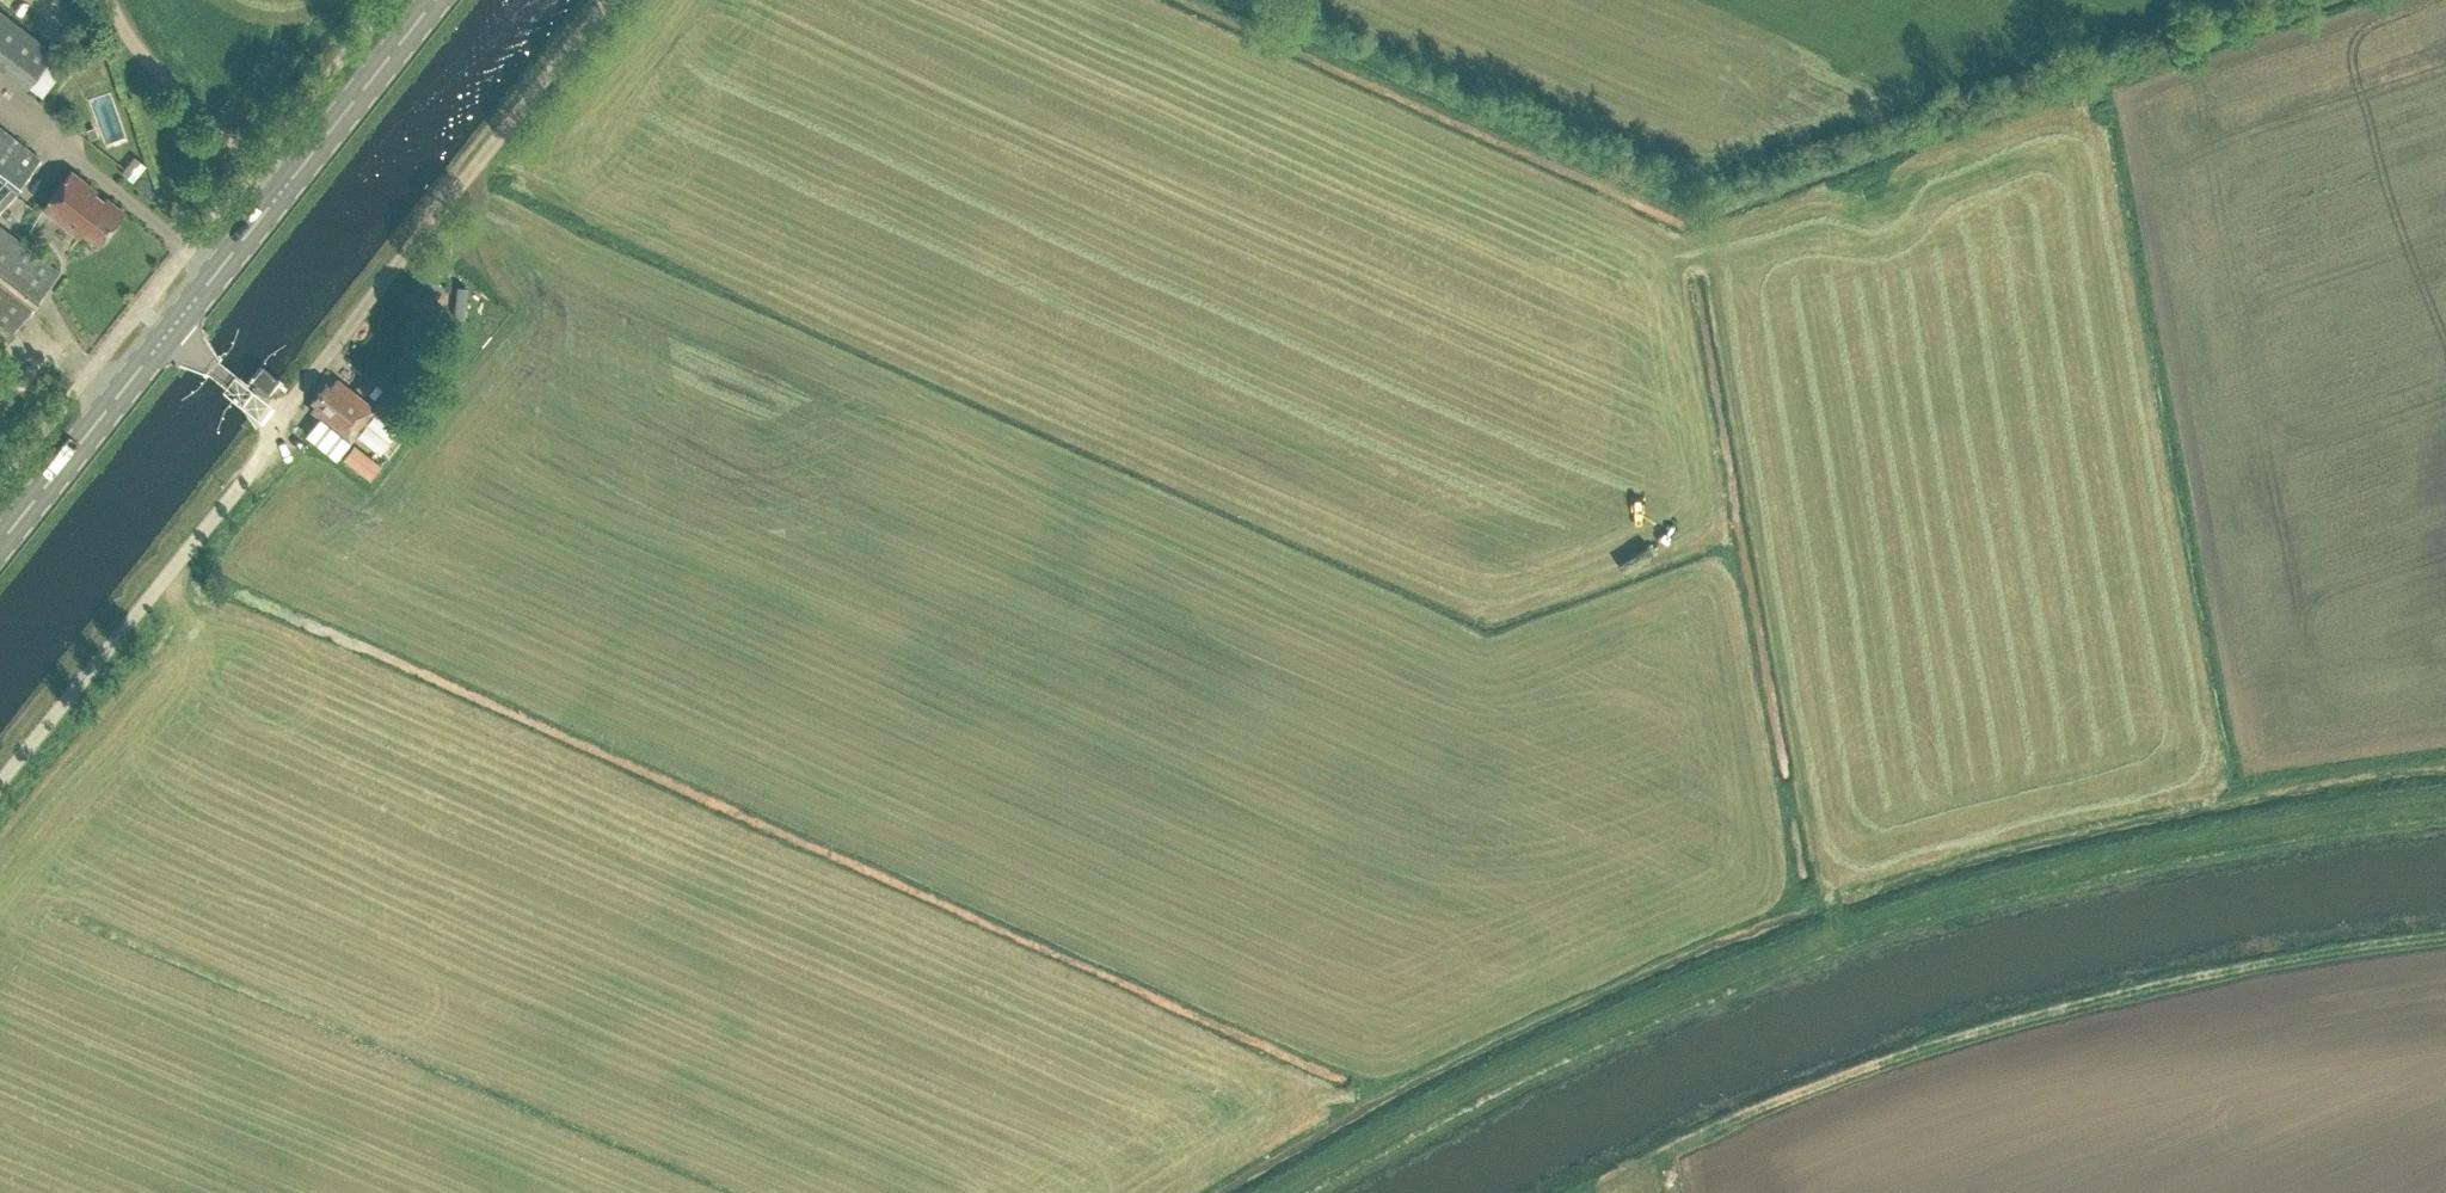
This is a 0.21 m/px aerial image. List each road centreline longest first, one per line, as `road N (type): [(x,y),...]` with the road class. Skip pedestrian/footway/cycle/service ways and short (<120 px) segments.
road 1 (unclassified): [(609,0),(280,422)]
road 2 (unclassified): [(0,778),(280,422)]
road 3 (primary): [(0,546),(172,332)]
road 4 (unclassified): [(283,189),(137,51),(109,0)]
road 5 (primary): [(283,189),(434,0)]
road 6 (primary): [(172,332),(283,189)]
road 7 (unclassified): [(280,422),(172,332)]

